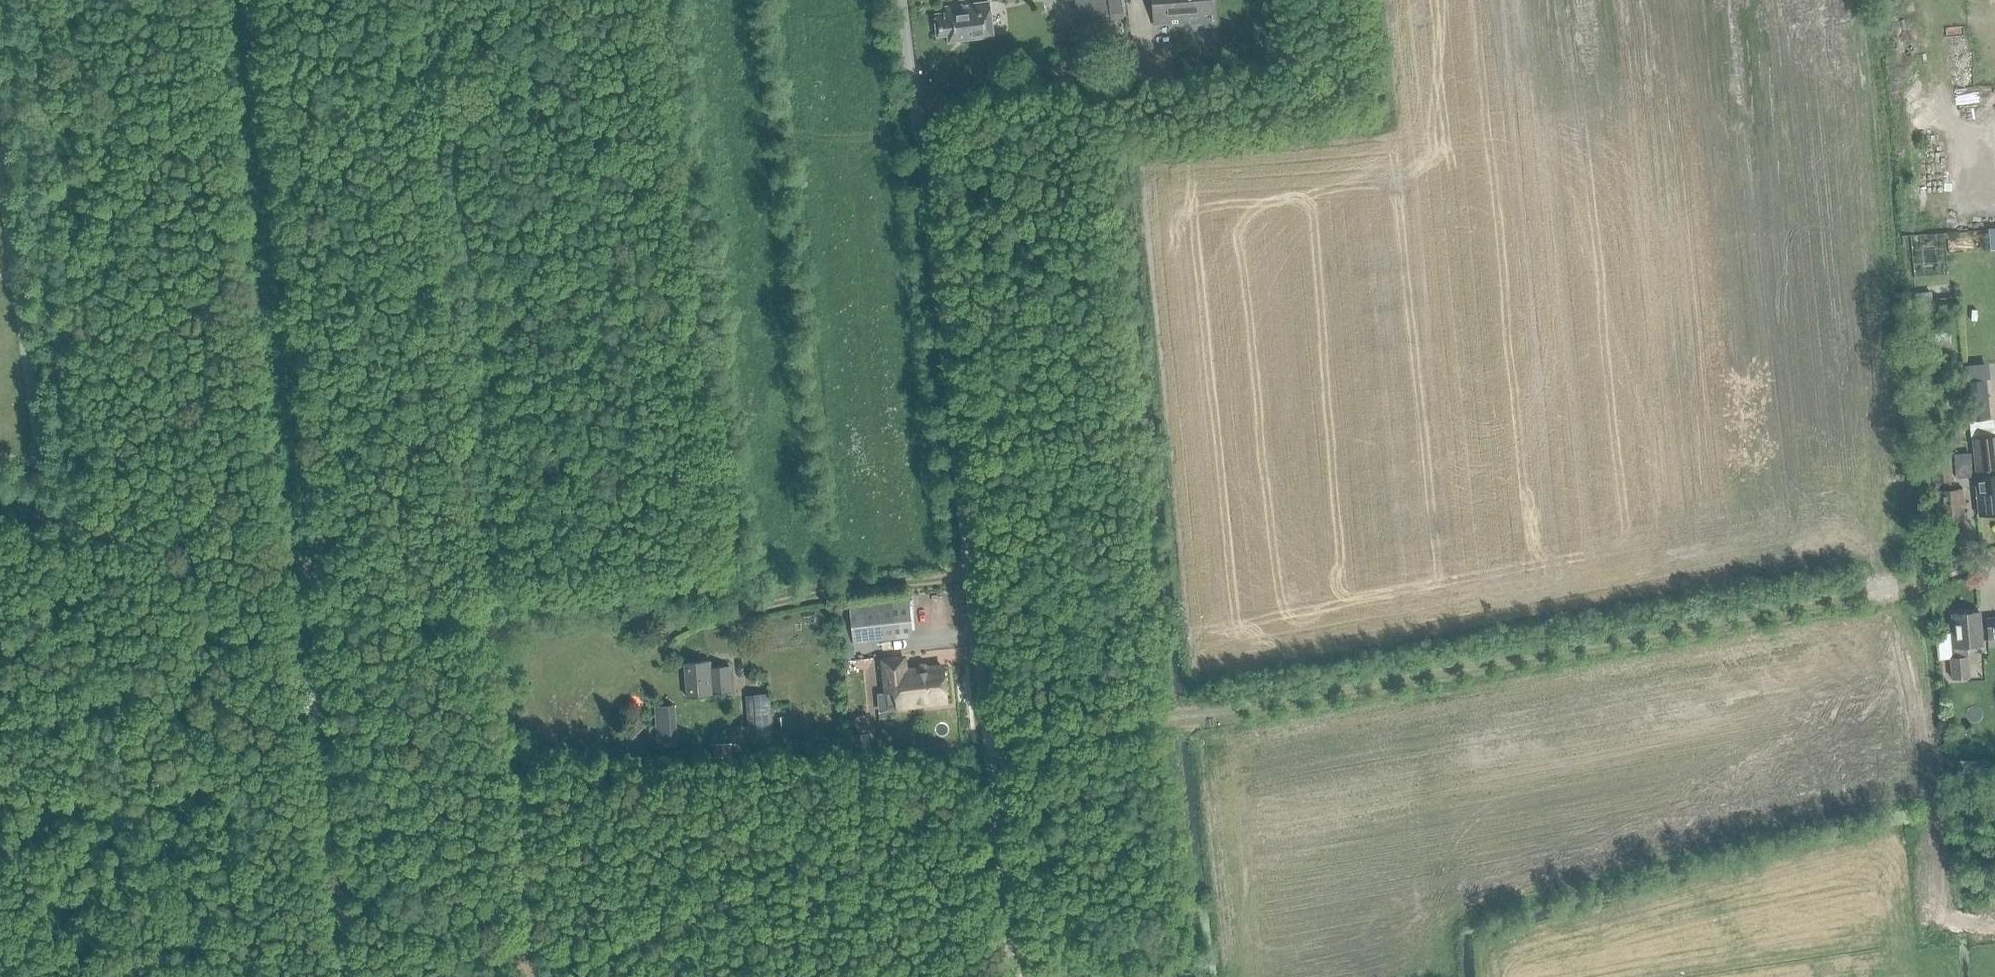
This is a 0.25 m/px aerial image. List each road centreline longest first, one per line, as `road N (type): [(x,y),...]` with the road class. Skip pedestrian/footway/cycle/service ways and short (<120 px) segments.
road 1 (track): [(260,0),(320,491),(319,556),(304,612),(345,976)]
road 2 (track): [(535,976),(413,0)]
road 3 (track): [(1193,933),(1099,149)]
road 4 (track): [(0,513),(485,606),(721,580),(722,588)]
road 5 (track): [(666,0),(731,562),(721,580)]
road 6 (residential): [(967,574),(902,0)]
road 7 (track): [(984,752),(1168,719)]
road 8 (unclassified): [(984,752),(967,574)]

